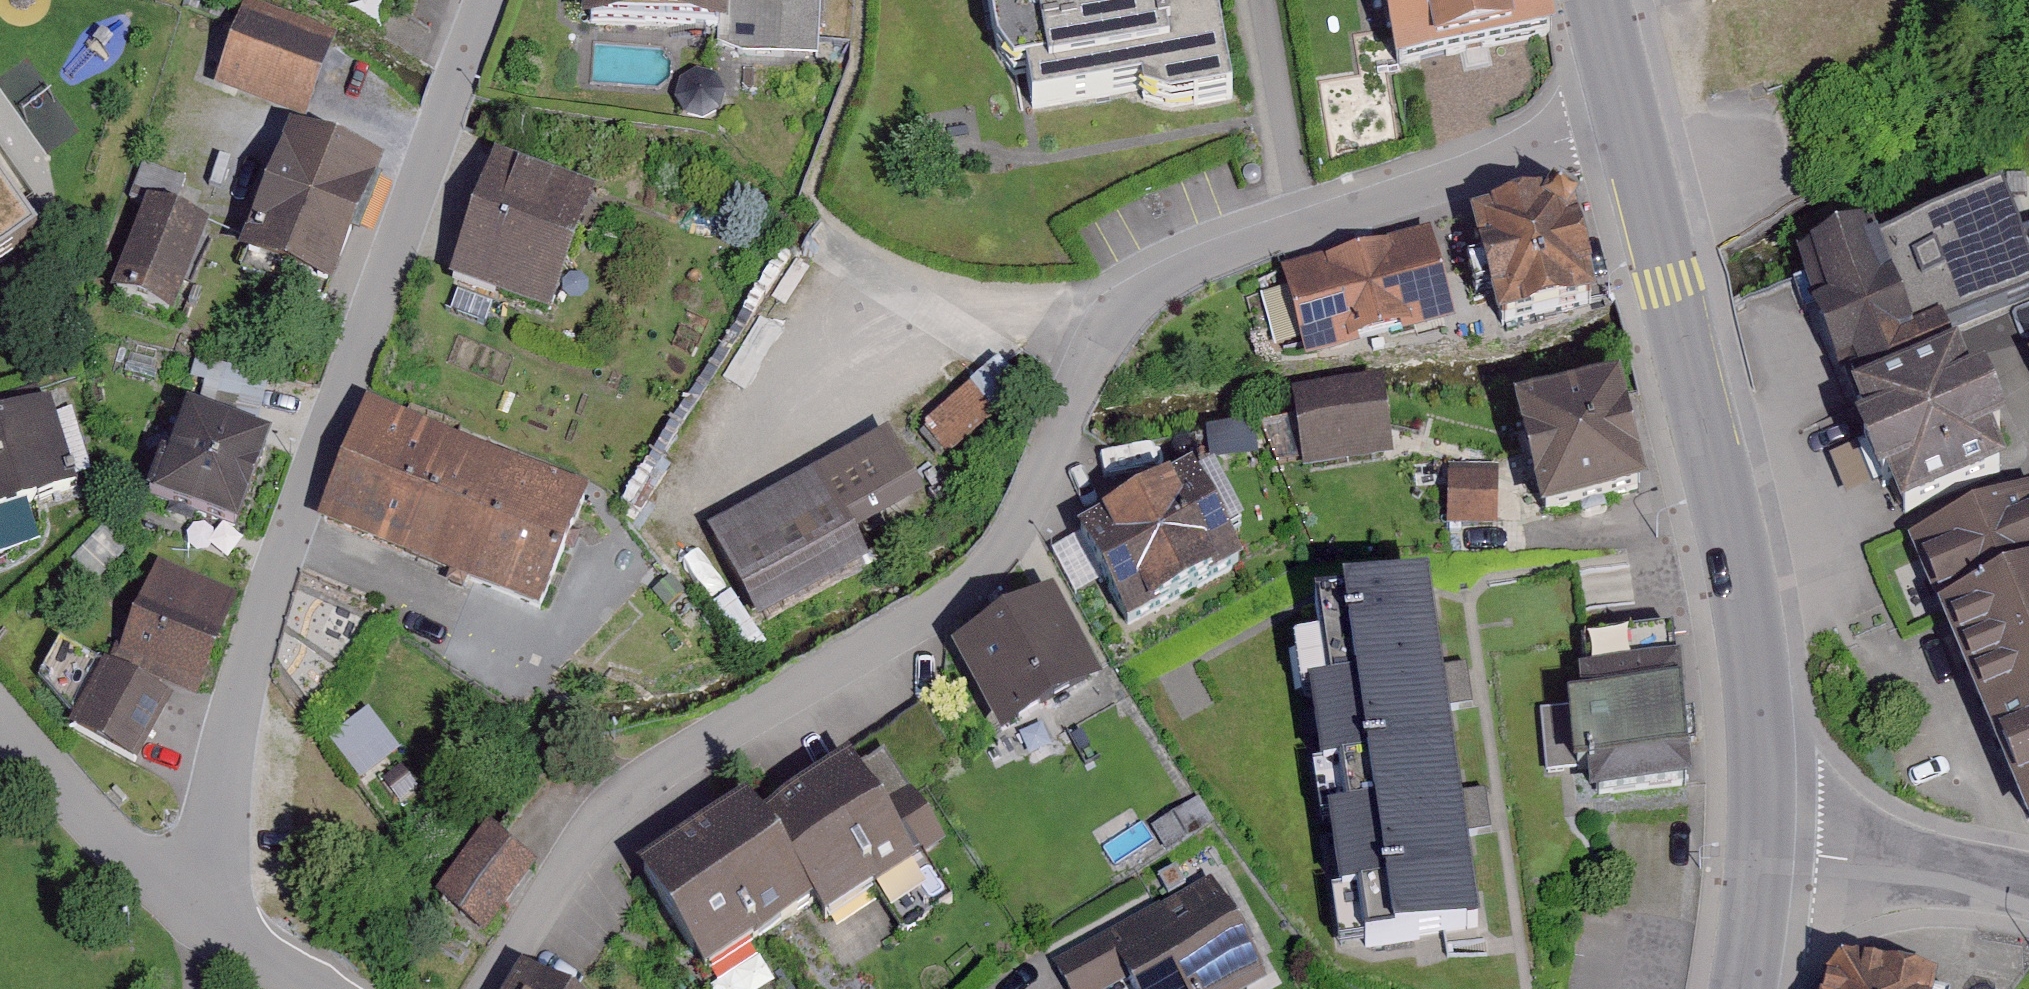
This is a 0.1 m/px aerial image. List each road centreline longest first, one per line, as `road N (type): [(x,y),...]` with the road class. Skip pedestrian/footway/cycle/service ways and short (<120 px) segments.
road 1 (residential): [(504,988),(584,859),(660,779),(949,611),(1016,549),(1062,464),(1097,353),(1117,316),(1164,278),(1636,141)]
road 2 (residential): [(499,0),(278,590),(226,790),(217,916)]
road 3 (secondary): [(1636,141),(1728,473),(1770,751),(1765,847)]
road 4 (residential): [(217,916),(120,845),(0,709)]
road 5 (residential): [(1765,847),(2028,890)]
road 6 (secondary): [(1596,0),(1636,141)]
road 7 (secondary): [(1765,847),(1741,988)]
road 8 (residential): [(335,988),(217,916)]

